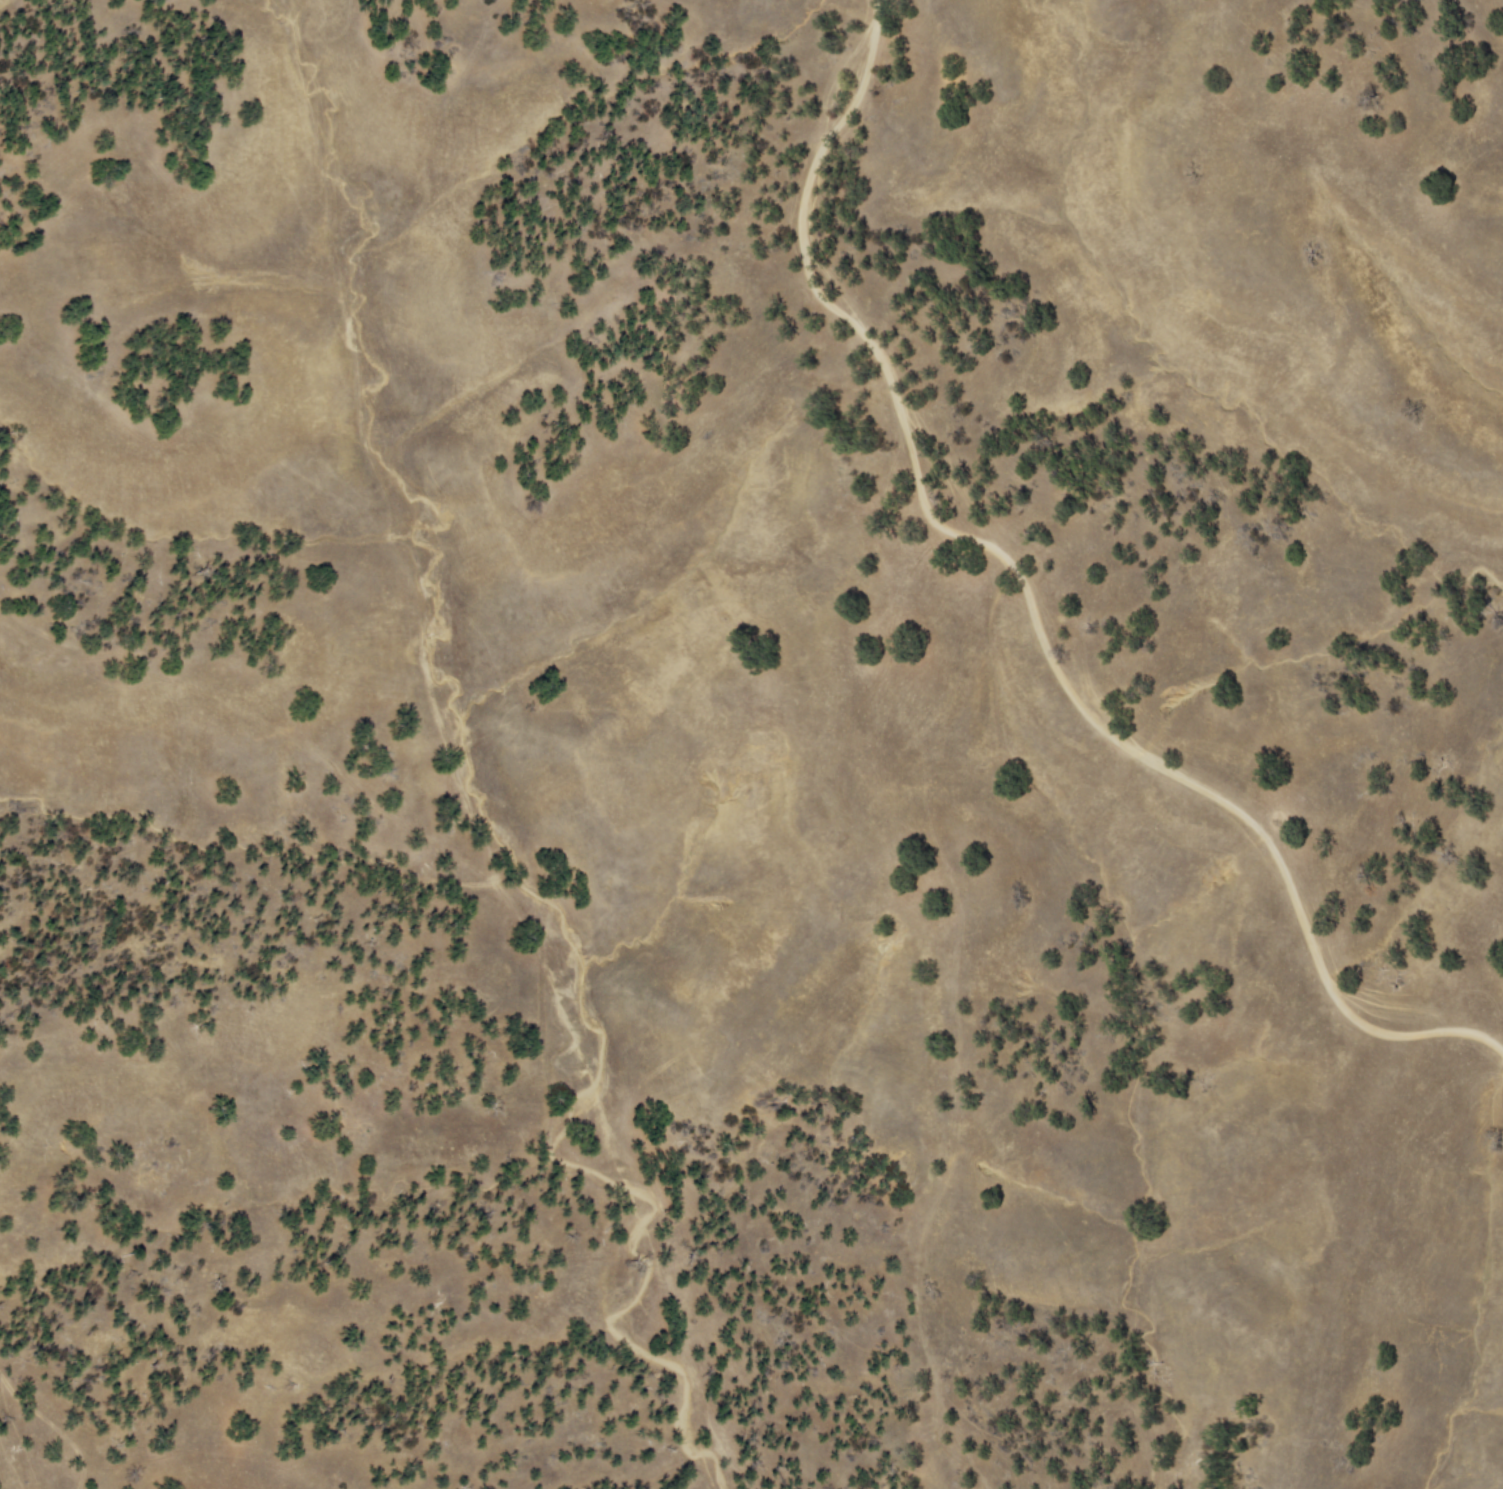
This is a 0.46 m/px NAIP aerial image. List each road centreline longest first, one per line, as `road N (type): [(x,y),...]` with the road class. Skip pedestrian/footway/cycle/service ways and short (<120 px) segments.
road 1 (track): [(1502,1055),(1468,1032),(1387,1034),(1354,1018),(1326,981),(1260,831),(1093,719),(1043,644),(1008,564),(932,519),(885,368),(858,328),(816,291),(800,238),(807,182),(866,77),(881,0)]

